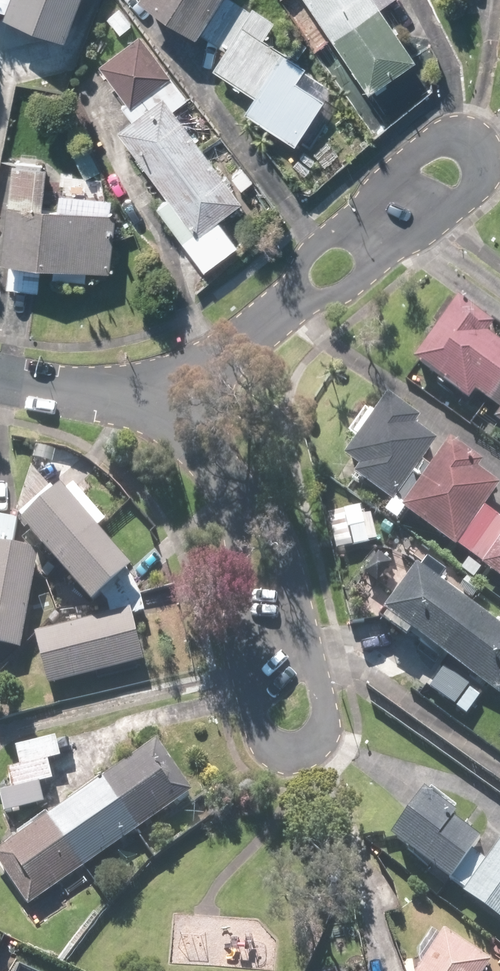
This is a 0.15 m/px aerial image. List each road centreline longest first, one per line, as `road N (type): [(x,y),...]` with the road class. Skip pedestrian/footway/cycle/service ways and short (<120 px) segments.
road 1 (residential): [(227,485),(262,508),(319,681),(324,724),(297,747),(266,737),(256,716),(241,622),(242,537)]
road 2 (residential): [(279,305),(303,265),(437,143),(468,144),(483,169),(472,187),(352,292)]
road 3 (residential): [(0,375),(97,394),(157,388)]
road 4 (residential): [(157,388),(209,365),(279,305)]

